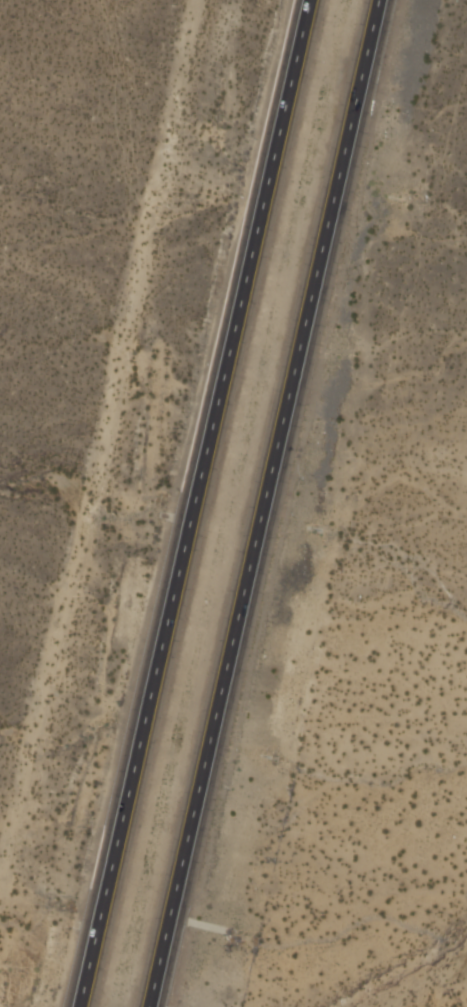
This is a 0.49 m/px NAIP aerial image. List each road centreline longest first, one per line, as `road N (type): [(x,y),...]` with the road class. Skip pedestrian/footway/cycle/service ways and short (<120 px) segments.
road 1 (motorway): [(153,1006),(382,0)]
road 2 (motorway): [(309,0),(80,1006)]

